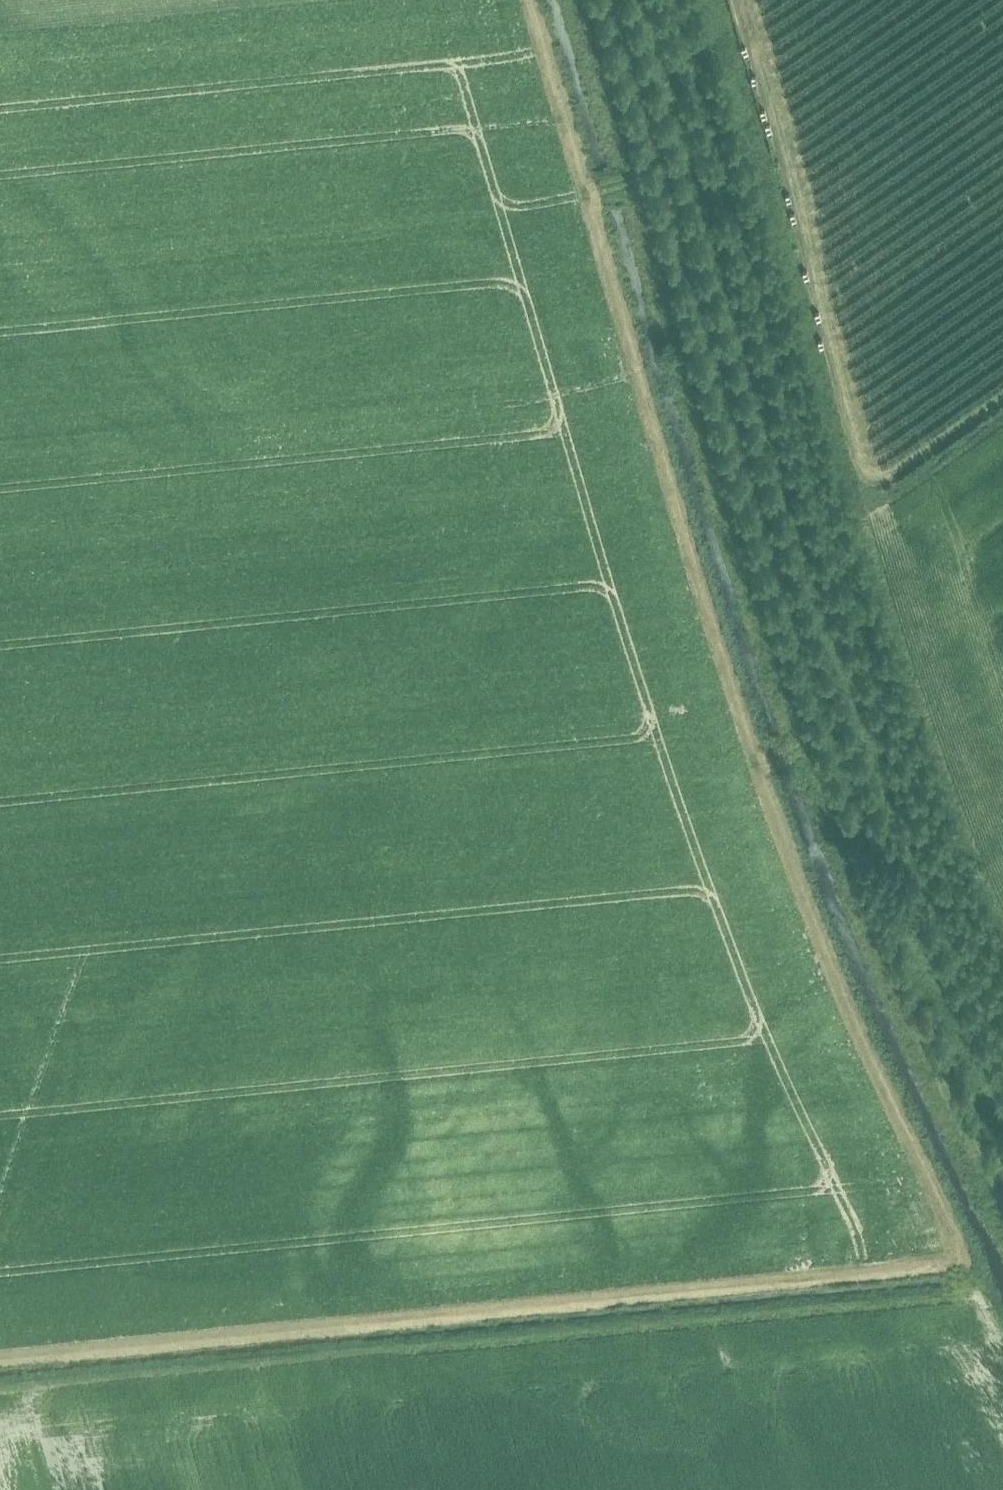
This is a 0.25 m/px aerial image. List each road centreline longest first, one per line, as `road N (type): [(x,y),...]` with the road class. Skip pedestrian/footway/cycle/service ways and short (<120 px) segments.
road 1 (track): [(593,0),(844,847),(1002,1208)]

